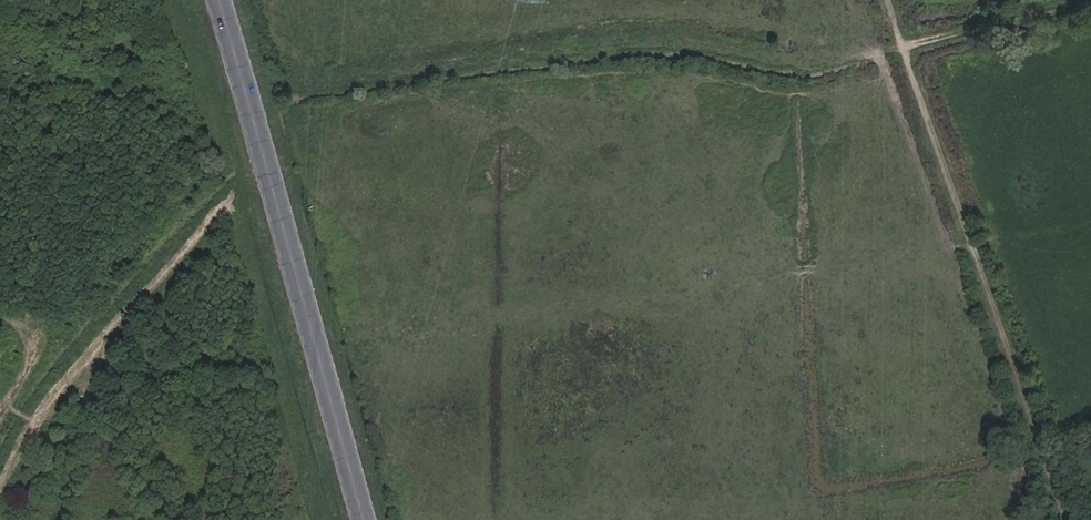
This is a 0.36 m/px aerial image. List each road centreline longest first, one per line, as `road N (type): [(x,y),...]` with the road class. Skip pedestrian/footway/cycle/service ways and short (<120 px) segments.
road 1 (track): [(251,111),(573,61),(699,53),(801,69),(1076,0)]
road 2 (track): [(891,0),(1065,519)]
road 3 (primary): [(218,0),(372,519)]
road 4 (track): [(265,162),(143,258),(0,424)]

